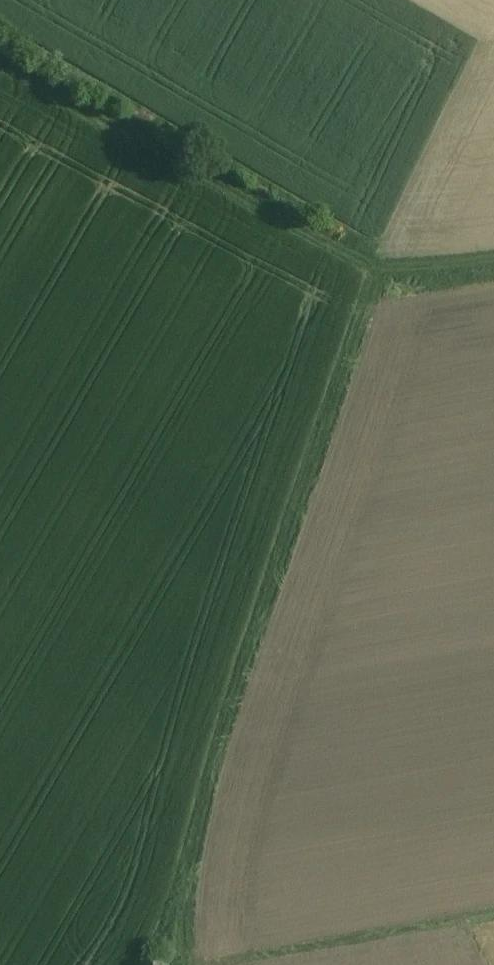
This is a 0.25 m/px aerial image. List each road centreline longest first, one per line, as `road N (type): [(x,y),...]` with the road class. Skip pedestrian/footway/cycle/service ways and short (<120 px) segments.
road 1 (track): [(385,269),(247,668),(185,890),(187,964)]
road 2 (track): [(0,39),(385,269),(493,262)]
road 3 (track): [(207,964),(493,909)]

